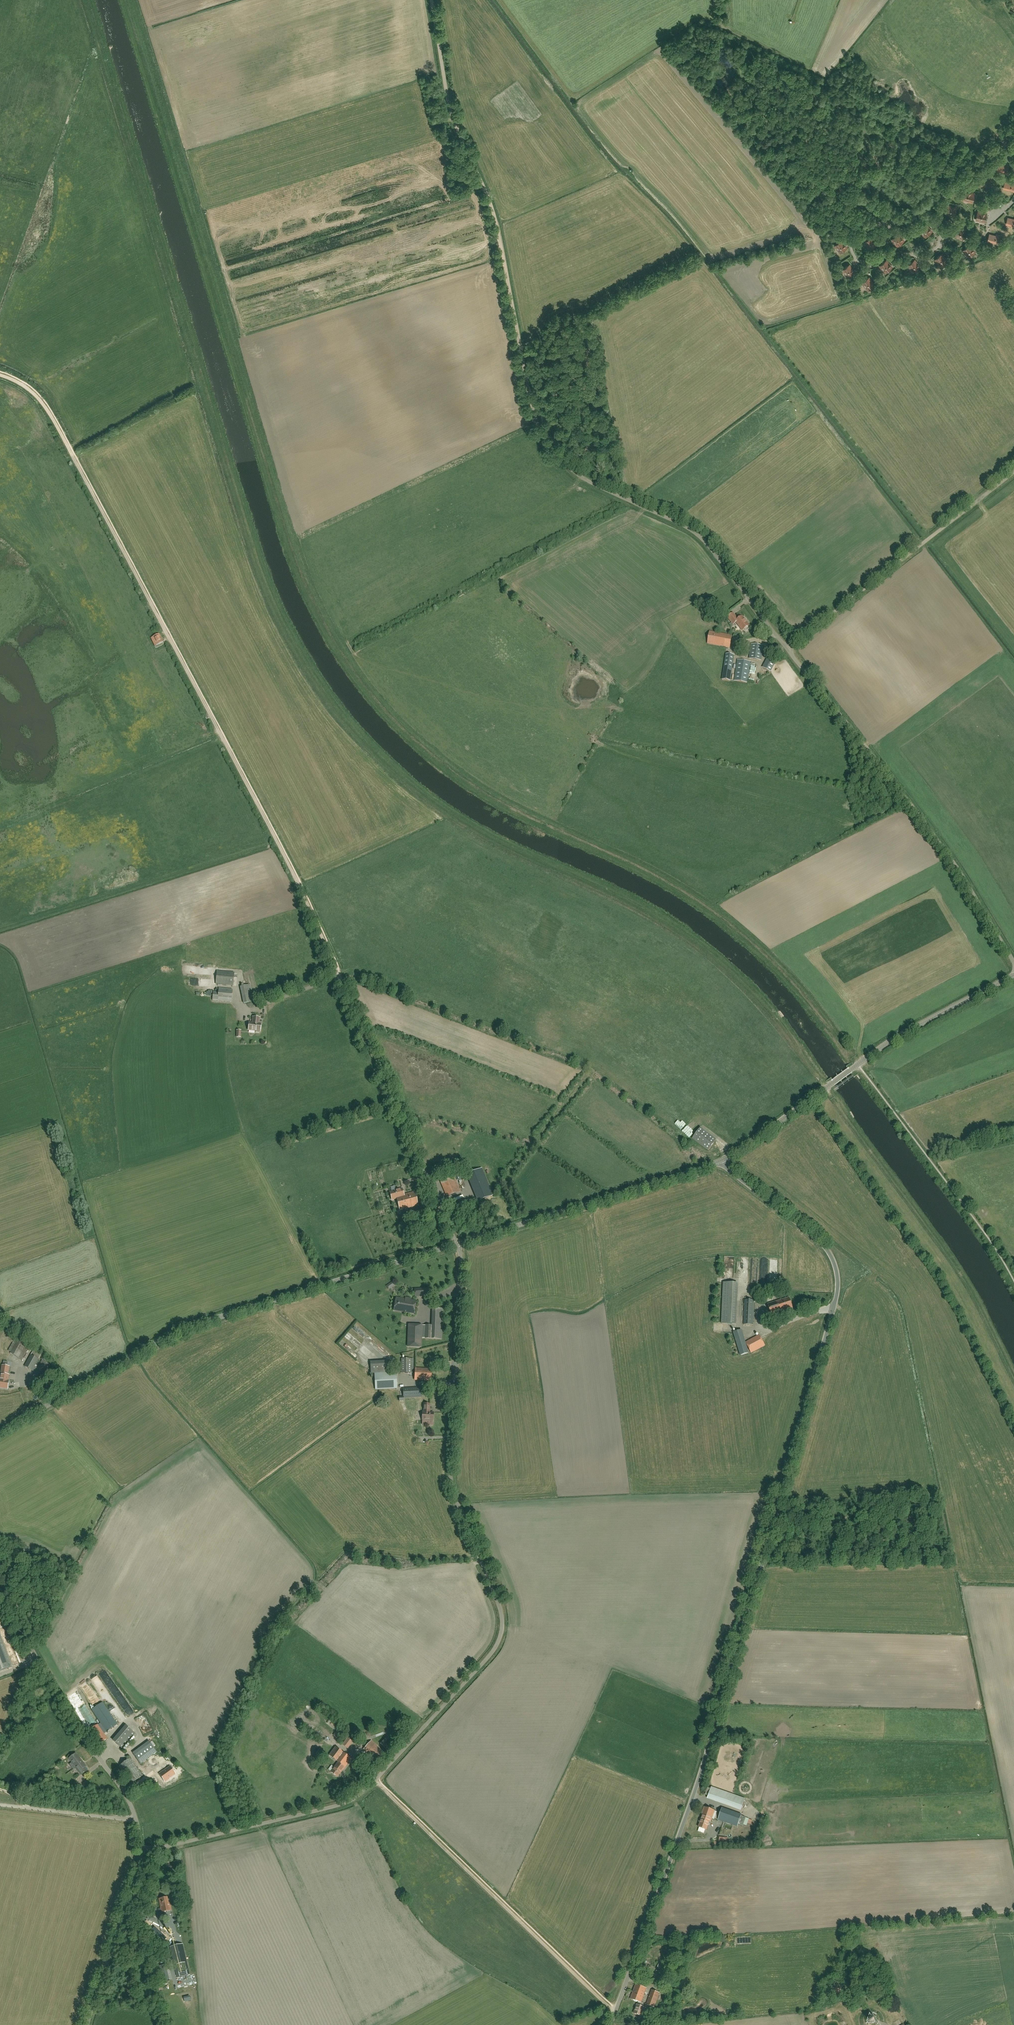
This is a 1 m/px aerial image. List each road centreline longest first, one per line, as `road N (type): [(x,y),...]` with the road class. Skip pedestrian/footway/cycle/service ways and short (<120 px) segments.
road 1 (track): [(858,1064),(767,959),(715,917),(456,777),(404,734),(341,658),(298,583),(123,0)]
road 2 (unclassified): [(611,2024),(699,1777),(834,1304),(834,1256),(720,1161)]
road 3 (unclassified): [(140,1849),(352,1800),(501,1638),(503,1615),(450,1474),(462,1292),(457,1244)]
road 4 (unclassified): [(786,649),(707,544),(579,476),(547,445),(495,210),(455,117),(433,0)]
road 5 (track): [(0,375),(47,412),(339,976)]
road 6 (tertiary): [(0,1433),(199,1325),(457,1244)]
road 7 (unclassified): [(1013,964),(967,885),(786,649)]
road 8 (tertiary): [(720,1161),(910,1029),(1013,976)]
road 9 (track): [(826,1087),(966,1281),(1013,1378)]
road 10 (track): [(376,1780),(615,2014)]
road 11 (unclassified): [(457,1244),(339,976)]
road 12 (unclassified): [(140,1849),(126,1801),(0,1594)]
road 13 (unclassified): [(786,649),(1013,471)]
road 14 (tertiary): [(457,1244),(720,1161)]
road 15 (unclassified): [(86,2024),(140,1849)]

